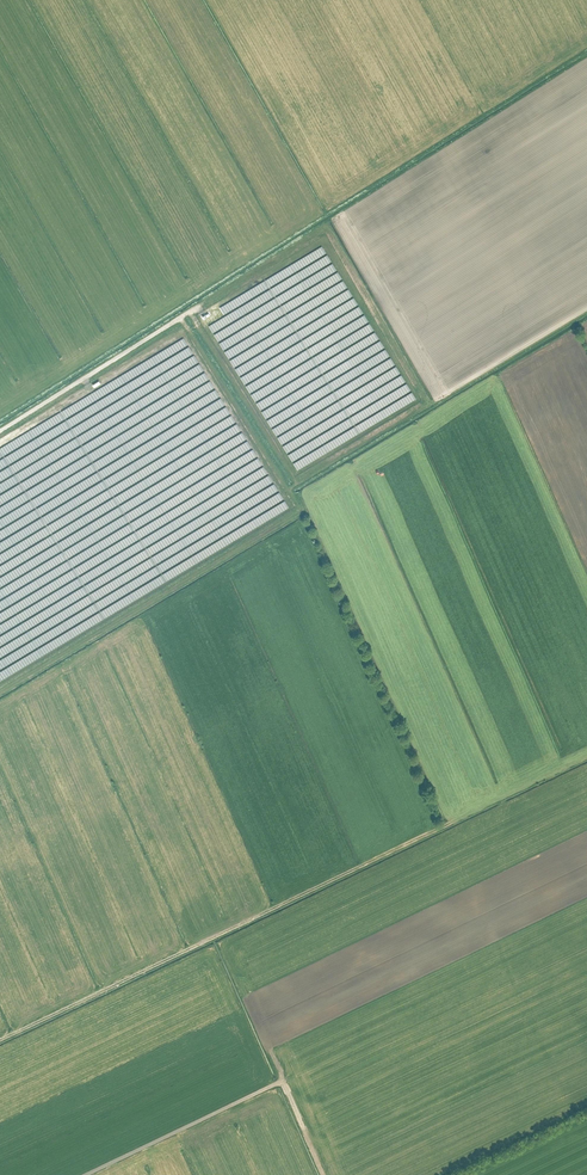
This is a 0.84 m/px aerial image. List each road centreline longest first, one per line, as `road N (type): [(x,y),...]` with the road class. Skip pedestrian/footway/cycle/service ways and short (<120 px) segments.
road 1 (track): [(0,1039),(500,800)]
road 2 (track): [(0,431),(326,228)]
road 3 (track): [(325,1174),(280,1082),(86,1174)]

